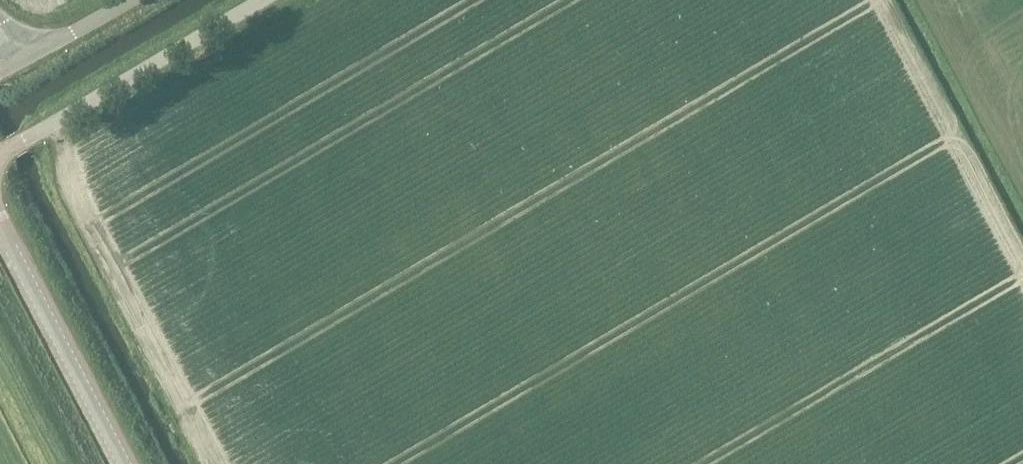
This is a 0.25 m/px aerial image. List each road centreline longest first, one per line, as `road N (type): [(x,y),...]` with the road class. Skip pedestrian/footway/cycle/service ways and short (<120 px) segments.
road 1 (unclassified): [(0,152),(261,0)]
road 2 (tertiary): [(123,463),(0,226)]
road 3 (unclassified): [(124,0),(17,59)]

